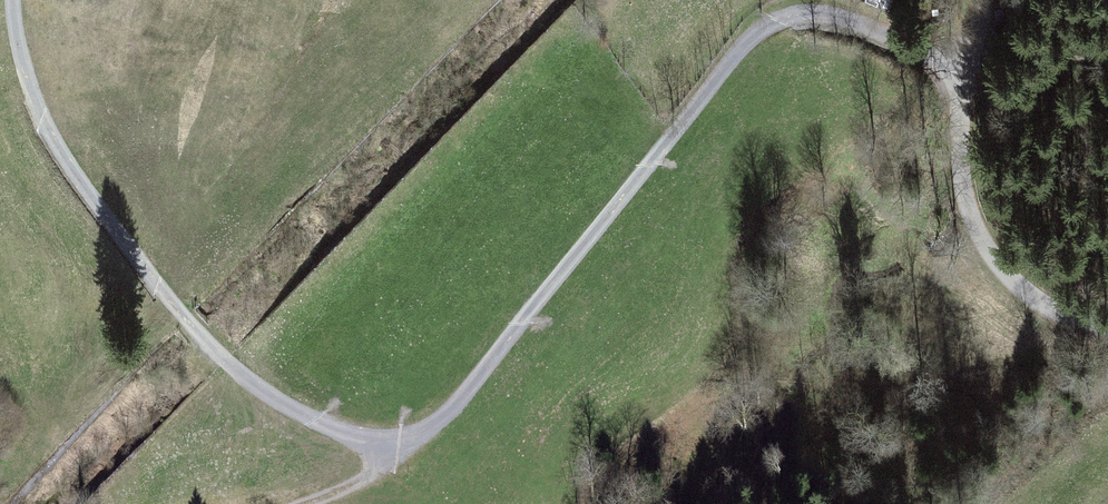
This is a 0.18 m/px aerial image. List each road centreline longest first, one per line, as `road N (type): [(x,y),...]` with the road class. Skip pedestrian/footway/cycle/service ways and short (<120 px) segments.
road 1 (track): [(968,57),(910,53),(825,9),(750,31),(469,396),(399,456),(238,377),(142,274),(28,102),(13,0)]
road 2 (unclassified): [(1107,324),(1045,301),(992,260),(962,184),(976,0)]

